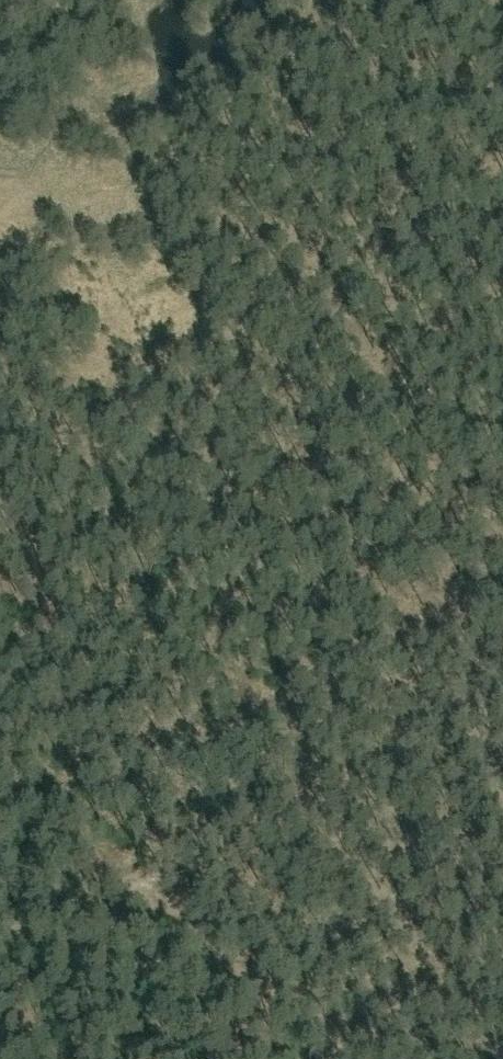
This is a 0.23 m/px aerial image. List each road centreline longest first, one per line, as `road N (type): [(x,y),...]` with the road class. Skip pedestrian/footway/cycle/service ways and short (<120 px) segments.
road 1 (track): [(0,934),(209,828),(502,699)]

